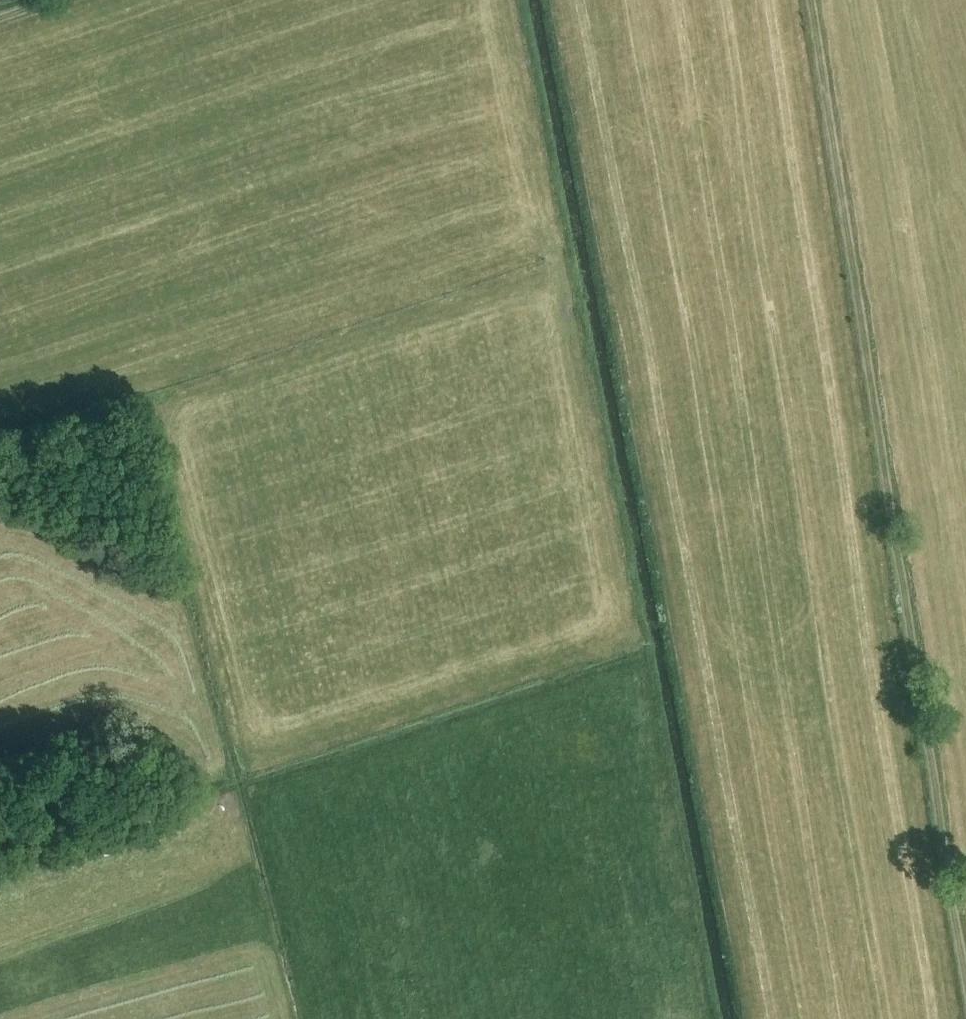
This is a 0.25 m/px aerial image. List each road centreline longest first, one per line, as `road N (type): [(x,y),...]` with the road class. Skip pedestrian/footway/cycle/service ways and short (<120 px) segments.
road 1 (track): [(804,0),(965,1006)]

